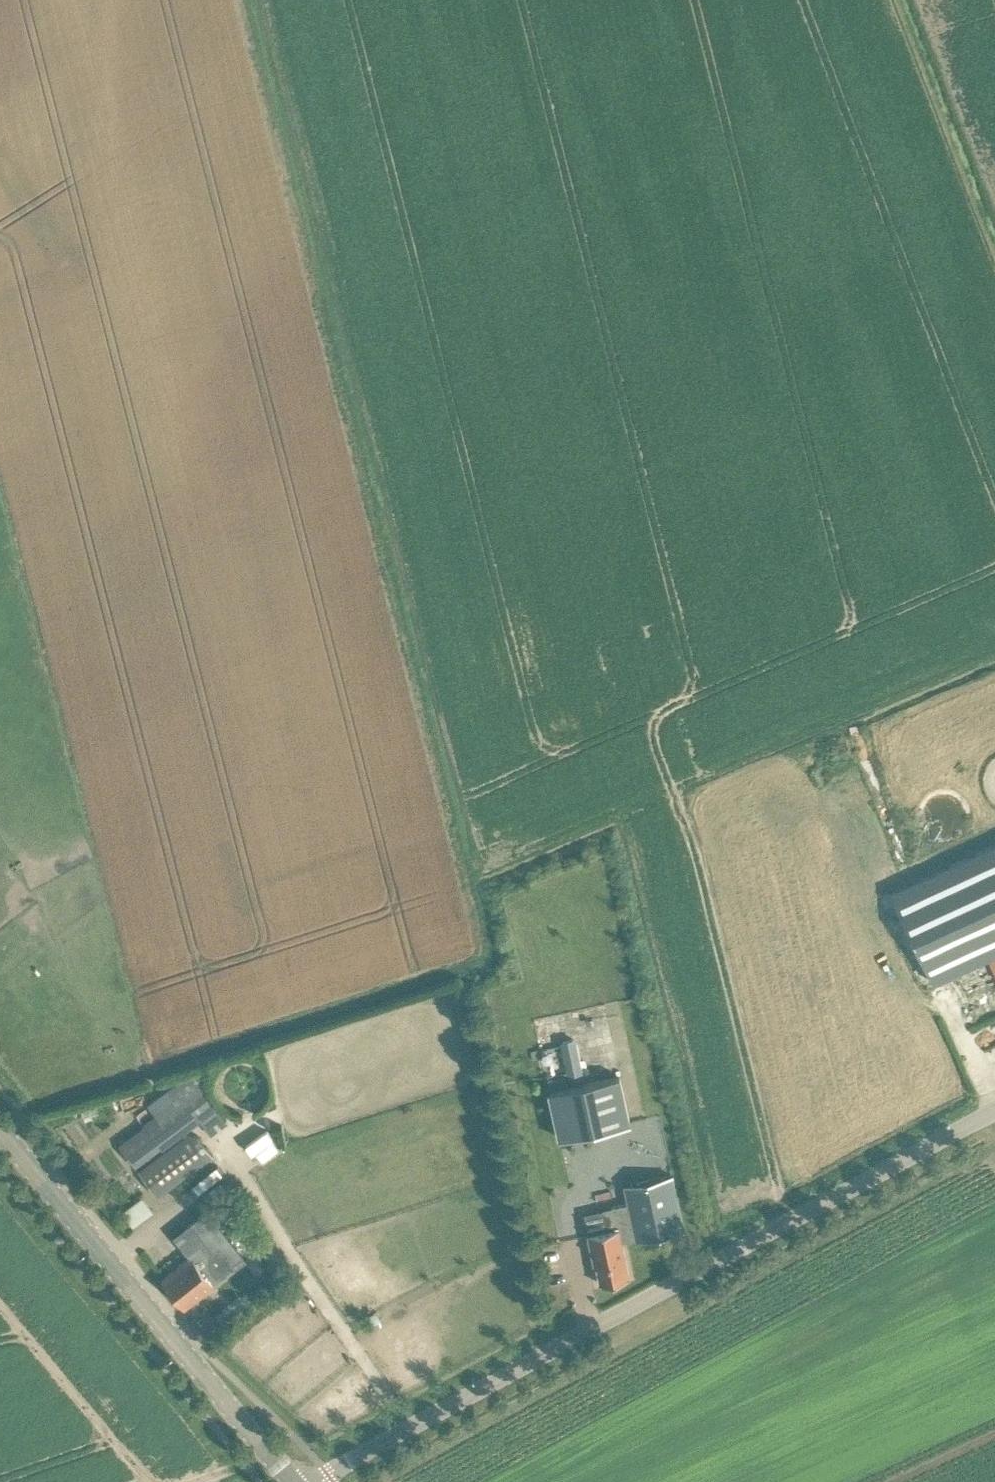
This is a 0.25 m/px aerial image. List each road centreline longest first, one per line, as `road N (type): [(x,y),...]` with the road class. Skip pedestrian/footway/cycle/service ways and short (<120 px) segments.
road 1 (unclassified): [(320,1481),(994,1113)]
road 2 (tertiary): [(289,1481),(0,1133)]

